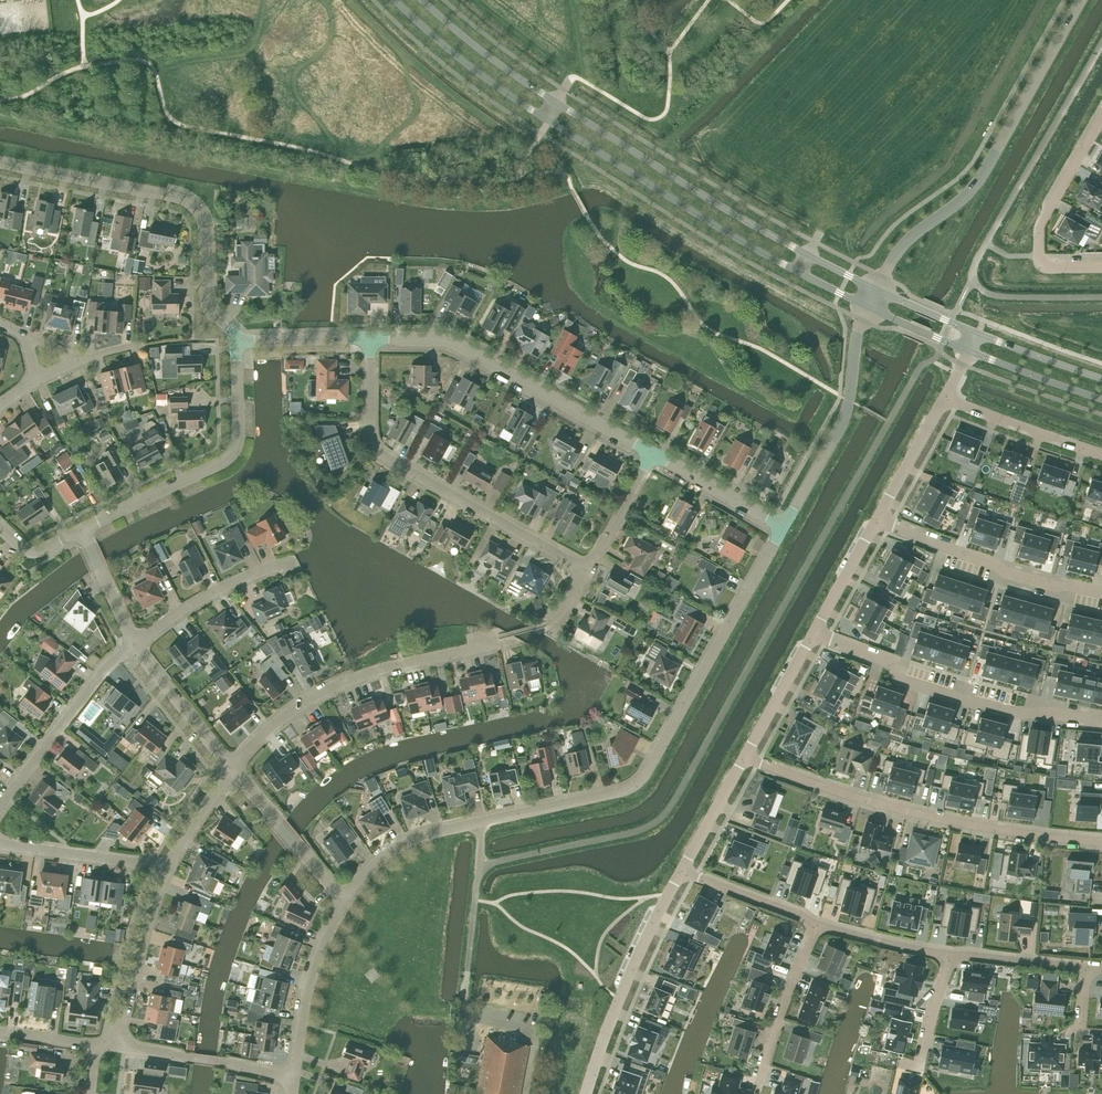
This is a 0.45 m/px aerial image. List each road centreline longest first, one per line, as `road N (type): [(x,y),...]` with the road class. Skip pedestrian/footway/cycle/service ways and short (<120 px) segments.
road 1 (residential): [(345,904),(378,861),(407,841),(639,782),(785,526)]
road 2 (tertiary): [(394,0),(519,101),(740,240),(870,307)]
road 3 (tertiary): [(878,290),(772,235),(558,104),(423,0)]
road 4 (residential): [(1101,842),(935,818),(745,757)]
road 5 (unclassified): [(878,290),(908,241),(975,187),(1081,0)]
road 6 (residential): [(586,569),(376,449),(369,426),(370,337)]
road 7 (unclassified): [(236,341),(207,303),(203,226),(190,204),(0,161)]
road 8 (unclassified): [(370,337),(460,344),(652,452)]
road 9 (residential): [(1101,721),(1015,713),(932,691),(900,680),(880,658),(813,633)]
road 10 (residential): [(231,769),(276,723),(333,687),(490,644)]
road 11 (residential): [(80,530),(230,455),(237,439),(236,341)]
road 12 (track): [(973,280),(979,255),(1101,45)]
road 13 (unclassified): [(681,870),(620,998),(586,1093)]
road 14 (unclassified): [(785,526),(847,412),(870,307)]
road 15 (residential): [(1101,591),(1008,573),(877,518)]
road 16 (unclassified): [(1101,118),(1040,231),(1048,267),(1101,268)]
road 17 (residential): [(0,805),(101,674),(134,644)]
road 18 (residential): [(115,1046),(168,867)]
road 19 (residential): [(294,1079),(308,987),(345,904)]
road 20 (residential): [(294,1079),(115,1046)]
road 21 (residential): [(345,904),(231,769)]
road 22 (residential): [(134,644),(213,592),(288,560)]
road 23 (residential): [(818,925),(757,1089)]
road 24 (residential): [(168,867),(0,844)]
road 25 (residential): [(944,399),(1101,454)]
road 26 (residential): [(231,769),(134,644)]
road 27 (unclassified): [(652,452),(785,526)]
road 28 (residential): [(681,870),(818,925)]
road 29 (unclassified): [(813,633),(745,757)]
road 30 (tertiary): [(969,351),(1101,399)]
road 31 (residential): [(950,956),(1087,969)]
road 32 (unclassified): [(944,399),(877,518)]
road 33 (residential): [(950,956),(920,1068),(901,1063)]
road 34 (residential): [(818,925),(950,956)]
road 35 (residential): [(586,569),(652,452)]
road 36 (unclassified): [(236,341),(370,337)]
road 37 (track): [(1101,297),(1004,297),(973,280)]
road 38 (unclassified): [(877,518),(813,633)]
road 39 (tertiary): [(1101,378),(978,333)]
road 40 (unclassified): [(745,757),(681,870)]
road 41 (residential): [(134,644),(80,530)]

